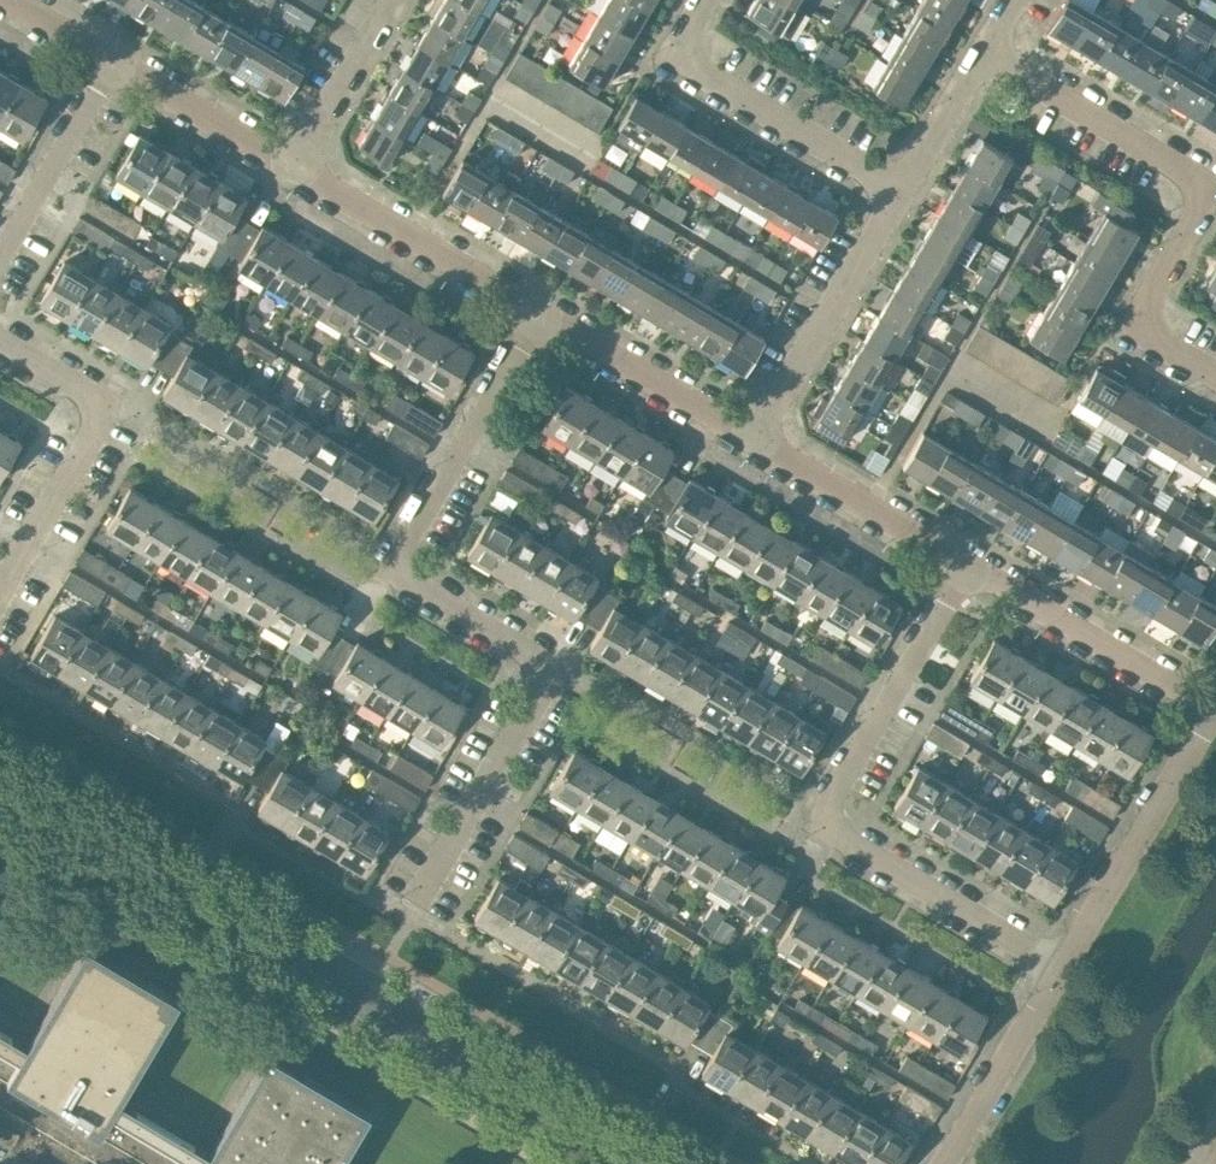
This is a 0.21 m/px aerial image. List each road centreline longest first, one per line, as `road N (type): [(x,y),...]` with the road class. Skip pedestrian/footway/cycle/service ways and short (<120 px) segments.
road 1 (residential): [(414,907),(561,665),(388,560),(541,307)]
road 2 (tertiary): [(628,1163),(0,782)]
road 3 (unclassified): [(1061,978),(819,832),(976,573)]
road 4 (residential): [(1215,380),(1130,331),(1207,196),(976,67)]
road 5 (unclassified): [(907,190),(667,60),(699,0)]
road 6 (residential): [(0,578),(100,412),(0,352)]
road 7 (residential): [(1061,978),(1215,719)]
road 8 (residential): [(764,443),(907,190)]
road 9 (residential): [(541,307),(297,162)]
road 10 (residential): [(1215,719),(976,573)]
road 11 (residential): [(764,443),(541,307)]
road 12 (residential): [(976,573),(764,443)]
road 13 (residential): [(0,255),(120,56)]
road 14 (residential): [(948,1163),(1061,978)]
road 15 (residential): [(297,162),(120,56)]
road 16 (residential): [(297,162),(393,0)]
road 17 (residential): [(907,190),(976,67)]

